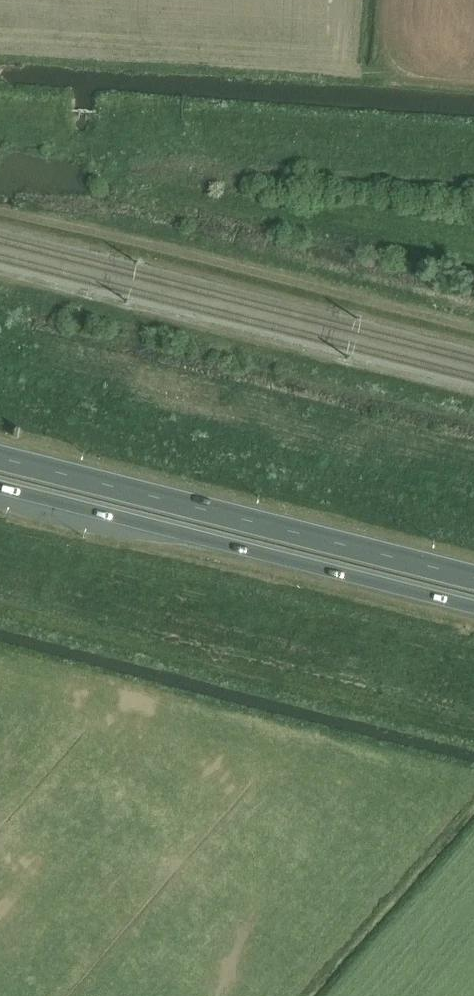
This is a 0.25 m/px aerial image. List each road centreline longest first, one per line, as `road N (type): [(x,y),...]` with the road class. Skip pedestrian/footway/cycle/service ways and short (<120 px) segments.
road 1 (trunk): [(0,489),(473,610)]
road 2 (trunk): [(473,578),(0,458)]
road 3 (track): [(473,324),(0,205)]

